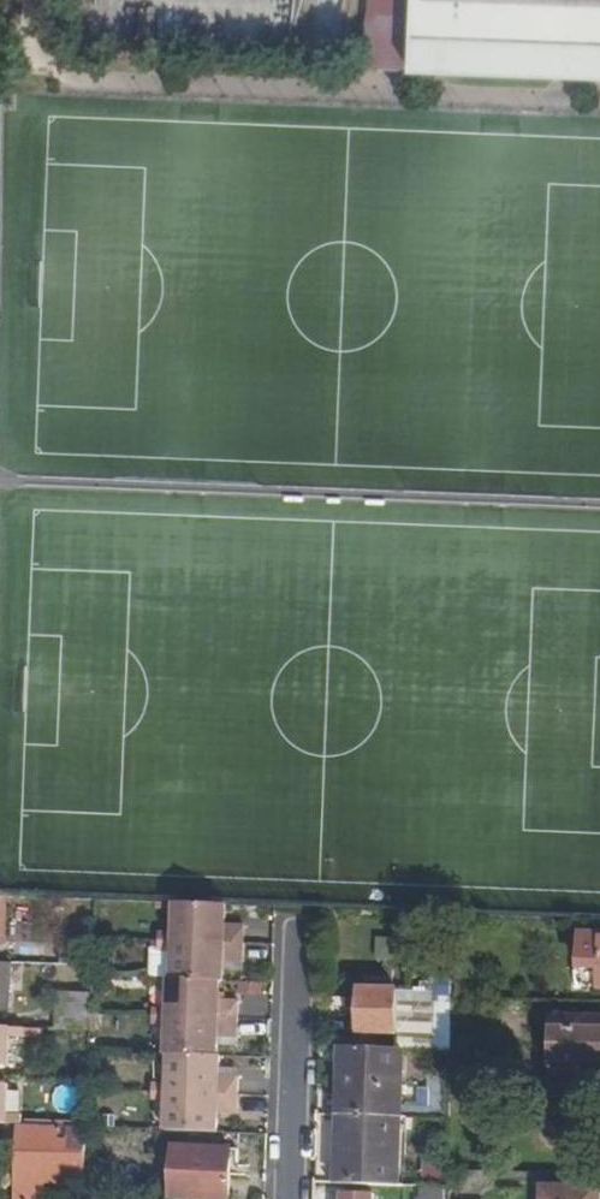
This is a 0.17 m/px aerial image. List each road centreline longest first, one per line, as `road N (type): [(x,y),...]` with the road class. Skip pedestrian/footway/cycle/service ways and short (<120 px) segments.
road 1 (residential): [(290,1198),(301,926)]

